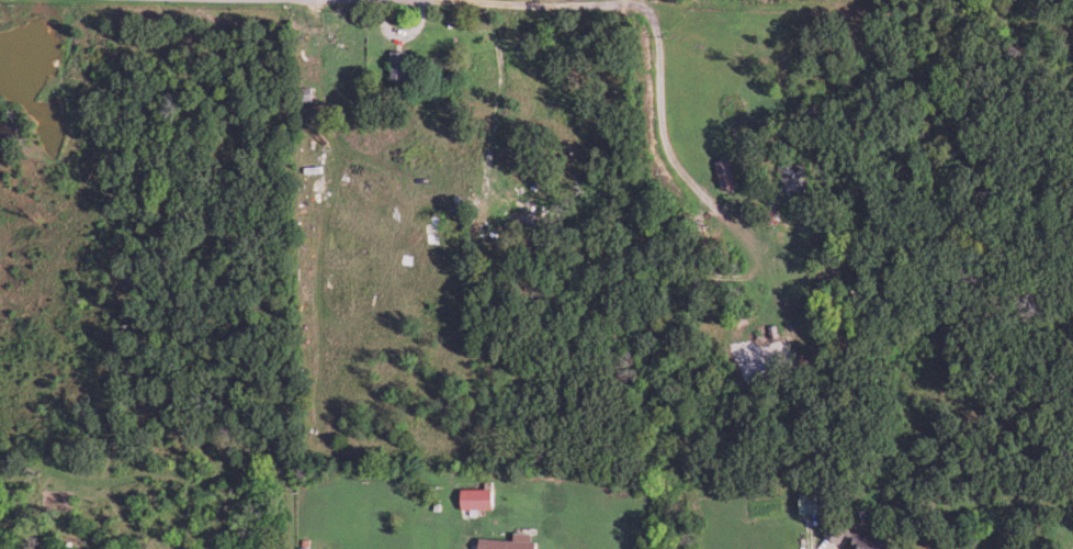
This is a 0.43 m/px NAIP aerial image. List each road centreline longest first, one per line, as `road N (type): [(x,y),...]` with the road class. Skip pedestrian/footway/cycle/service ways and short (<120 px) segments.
road 1 (residential): [(701,191),(653,64),(622,33),(560,15),(177,0)]
road 2 (residential): [(1072,514),(1029,513),(843,473)]

